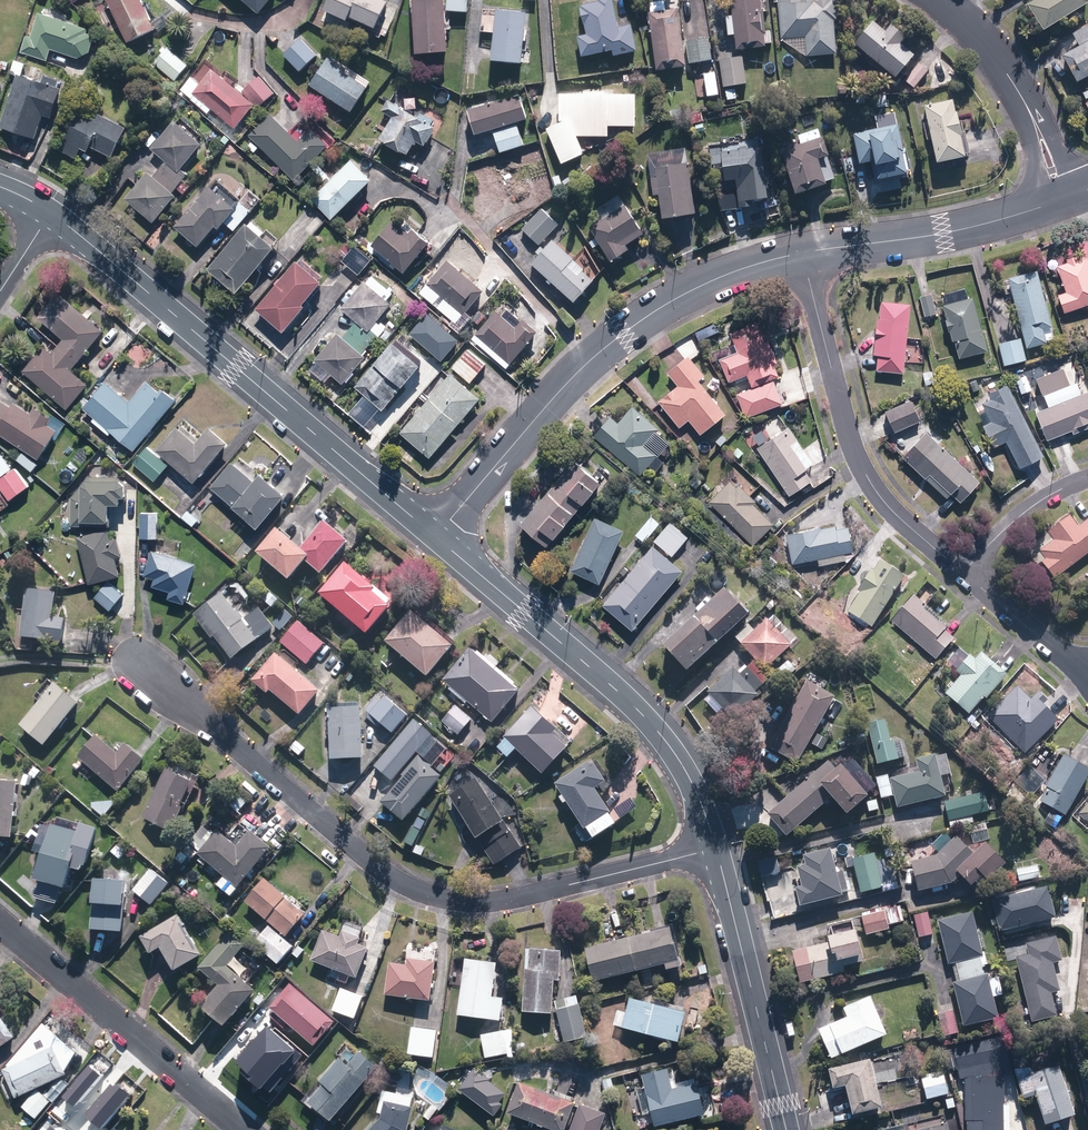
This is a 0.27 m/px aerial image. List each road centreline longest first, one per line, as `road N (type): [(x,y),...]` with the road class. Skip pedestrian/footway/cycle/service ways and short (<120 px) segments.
road 1 (residential): [(143,663),(402,885),(444,898),(503,898),(718,850)]
road 2 (tertiary): [(436,537),(52,215)]
road 3 (residential): [(802,252),(683,293),(622,335),(570,382),(436,537)]
road 4 (tertiary): [(718,850),(701,798),(646,718),(436,537)]
road 5 (residential): [(802,252),(863,468),(893,512),(962,573)]
road 6 (residential): [(243,1129),(0,924)]
road 7 (tertiary): [(788,1129),(718,850)]
road 8 (residential): [(1061,199),(939,235),(802,252)]
road 9 (residential): [(1061,199),(1024,99),(977,29),(943,0)]
road 10 (residential): [(962,573),(1068,662),(1087,669)]
road 11 (residential): [(962,573),(1028,510),(1087,480)]

